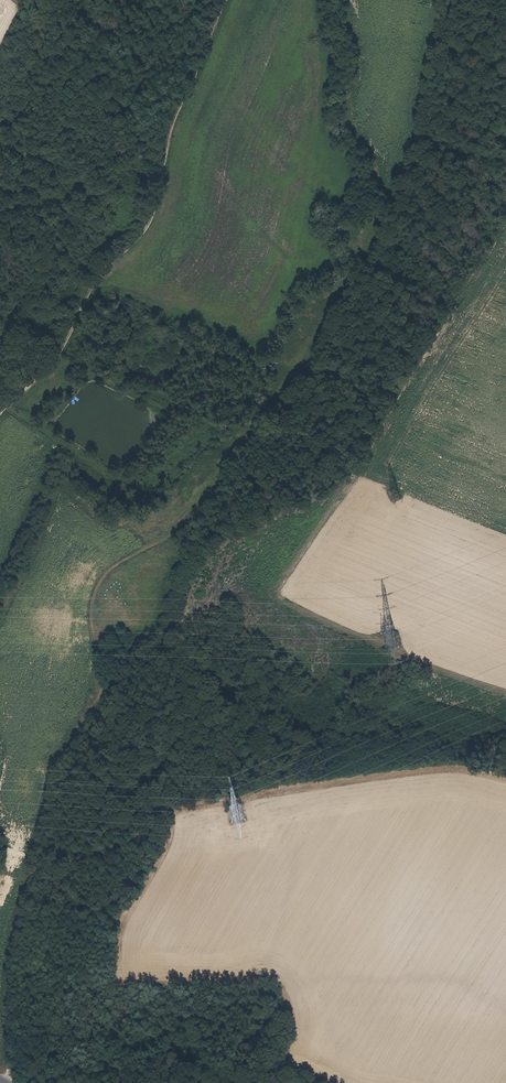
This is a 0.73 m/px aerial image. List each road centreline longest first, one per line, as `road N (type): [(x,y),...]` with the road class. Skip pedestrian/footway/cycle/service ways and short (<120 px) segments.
road 1 (track): [(0,415),(55,356),(100,270),(150,225),(171,116),(229,0)]
road 2 (track): [(7,1082),(37,822)]

